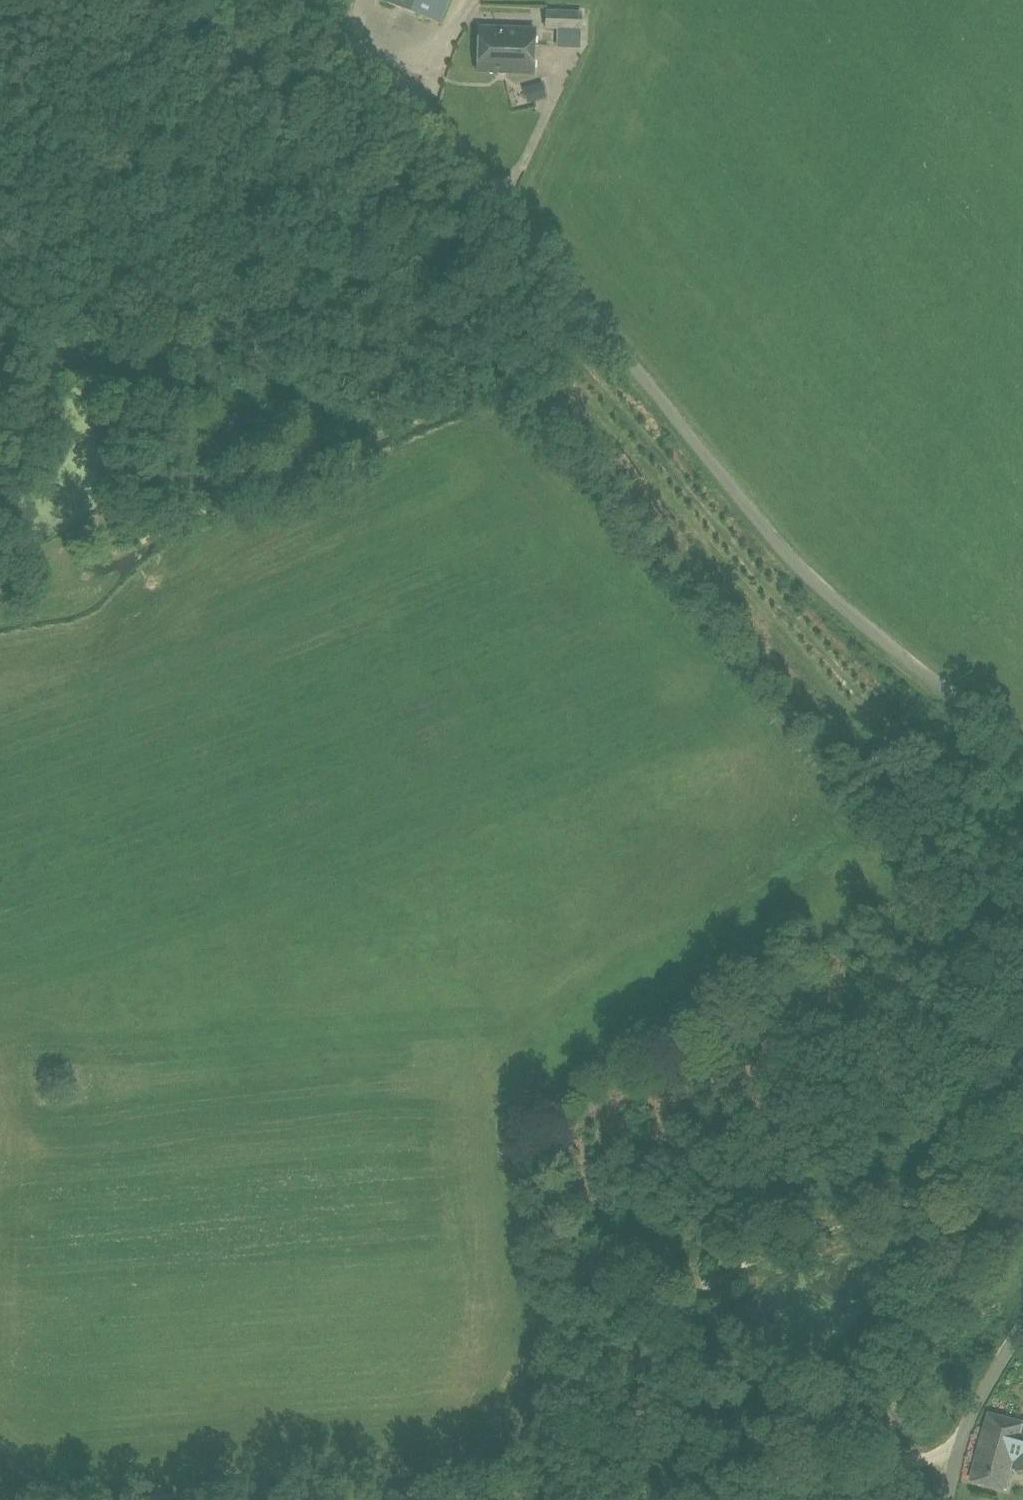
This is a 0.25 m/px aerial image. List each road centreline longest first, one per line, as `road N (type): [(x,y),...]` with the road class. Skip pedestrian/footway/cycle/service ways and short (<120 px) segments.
road 1 (track): [(144,0),(356,130),(423,235),(567,347),(923,764),(944,791),(975,882),(1011,1083),(999,1147),(986,1168),(960,1180),(744,1258),(690,1292),(657,1334),(630,1487)]
road 2 (unclassified): [(1022,760),(811,578),(488,183),(388,97)]
road 3 (track): [(630,1487),(911,1460),(952,1467)]
road 4 (track): [(409,1499),(630,1487)]
road 5 (unclassified): [(945,1499),(965,1431),(1022,1327)]
road 6 (unclassified): [(388,97),(252,0)]
road 7 (unclassified): [(388,97),(446,33),(462,0)]

